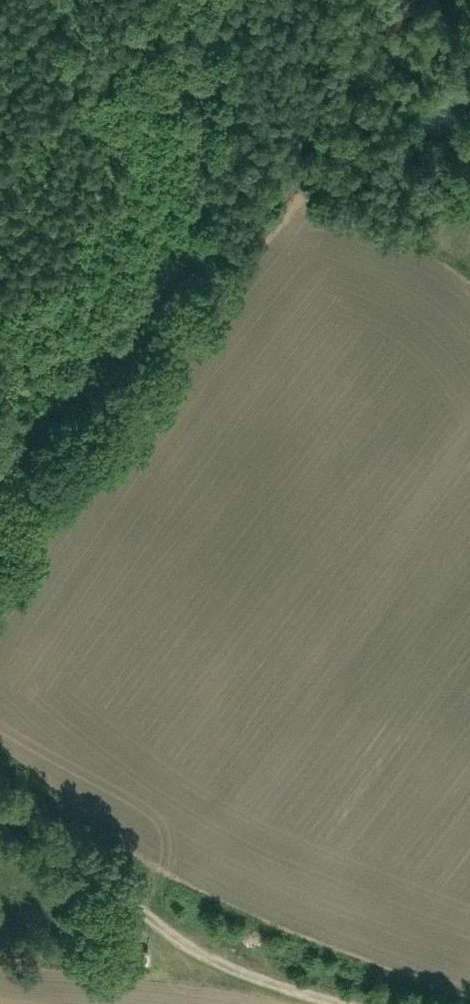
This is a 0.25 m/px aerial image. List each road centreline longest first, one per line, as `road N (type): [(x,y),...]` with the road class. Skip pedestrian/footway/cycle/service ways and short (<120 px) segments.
road 1 (track): [(0,792),(127,903),(218,964),(337,1003)]

